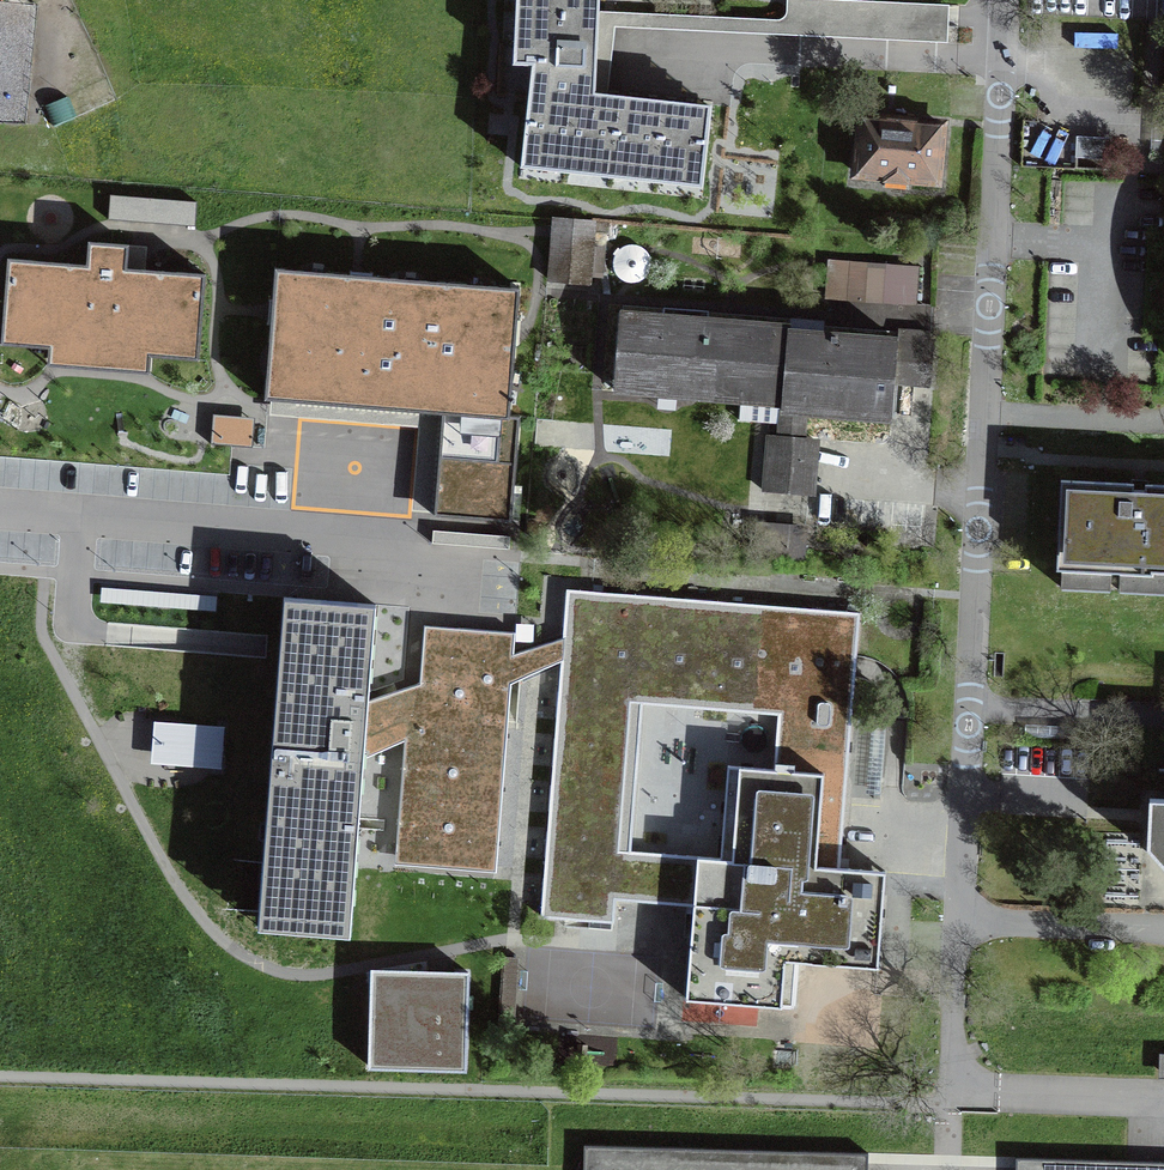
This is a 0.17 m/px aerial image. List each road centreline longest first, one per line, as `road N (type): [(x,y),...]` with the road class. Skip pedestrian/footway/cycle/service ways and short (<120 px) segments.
road 1 (residential): [(1007,0),(948,1103)]

